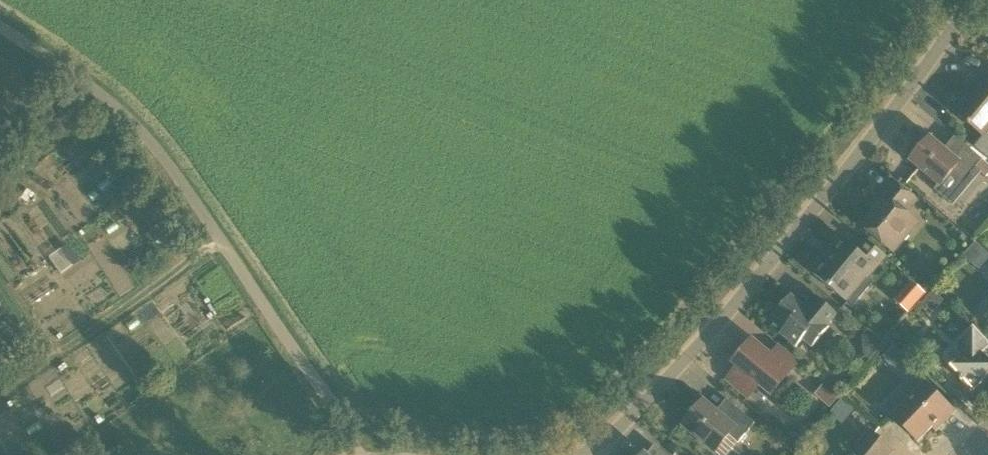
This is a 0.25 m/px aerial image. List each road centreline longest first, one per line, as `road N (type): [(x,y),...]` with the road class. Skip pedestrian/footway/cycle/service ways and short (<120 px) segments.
road 1 (unclassified): [(587,454),(630,423),(985,0)]
road 2 (unclassified): [(355,454),(329,400),(180,178),(114,104),(0,27)]
road 3 (track): [(221,243),(0,403)]

